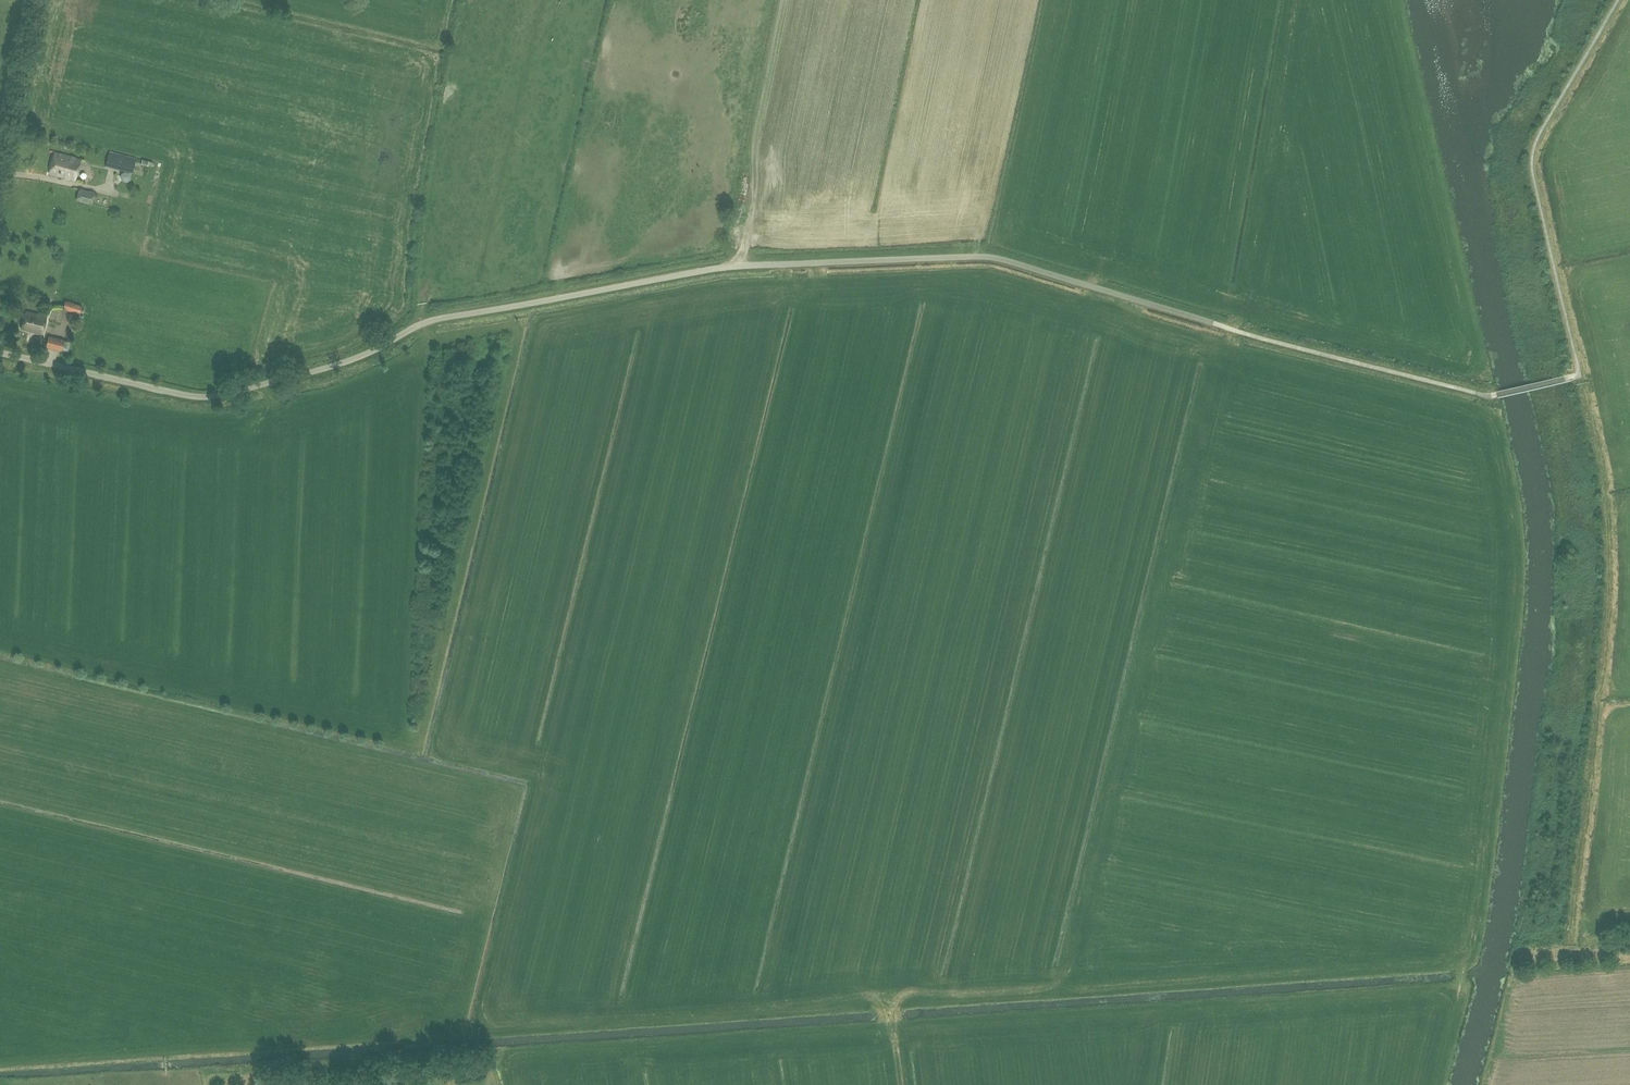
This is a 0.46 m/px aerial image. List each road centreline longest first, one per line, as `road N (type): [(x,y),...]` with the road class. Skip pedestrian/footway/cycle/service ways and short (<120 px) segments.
road 1 (unclassified): [(0,352),(209,397),(338,365),(448,317),(721,267),(979,256),(1214,323)]

